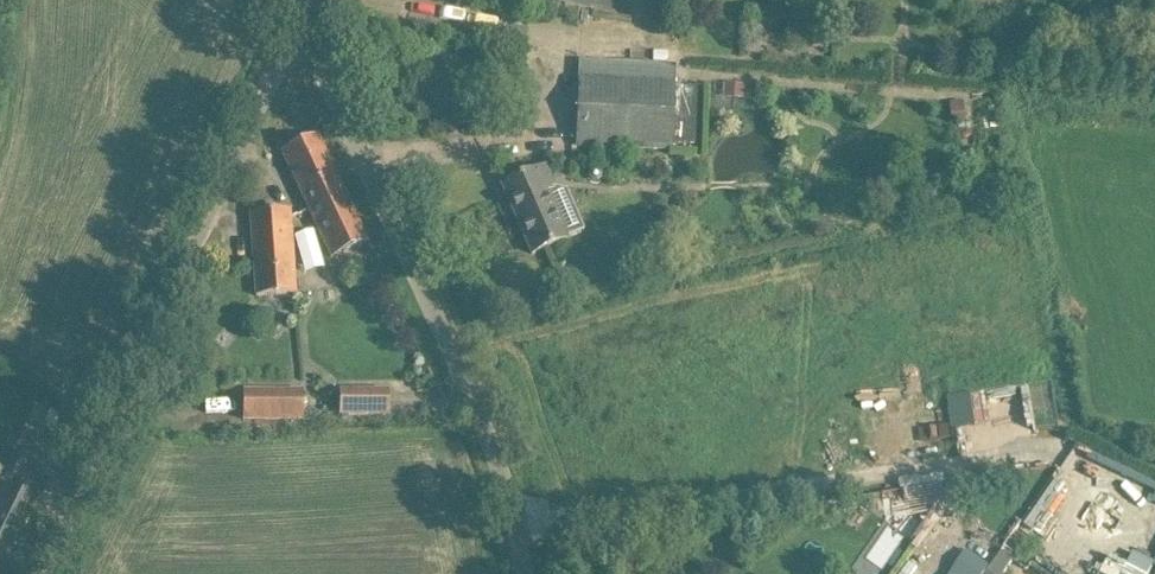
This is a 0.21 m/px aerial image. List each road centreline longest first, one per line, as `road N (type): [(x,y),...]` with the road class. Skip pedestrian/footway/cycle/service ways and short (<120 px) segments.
road 1 (unclassified): [(32,573),(172,264),(300,42)]
road 2 (unclassified): [(524,573),(475,405),(300,42)]

